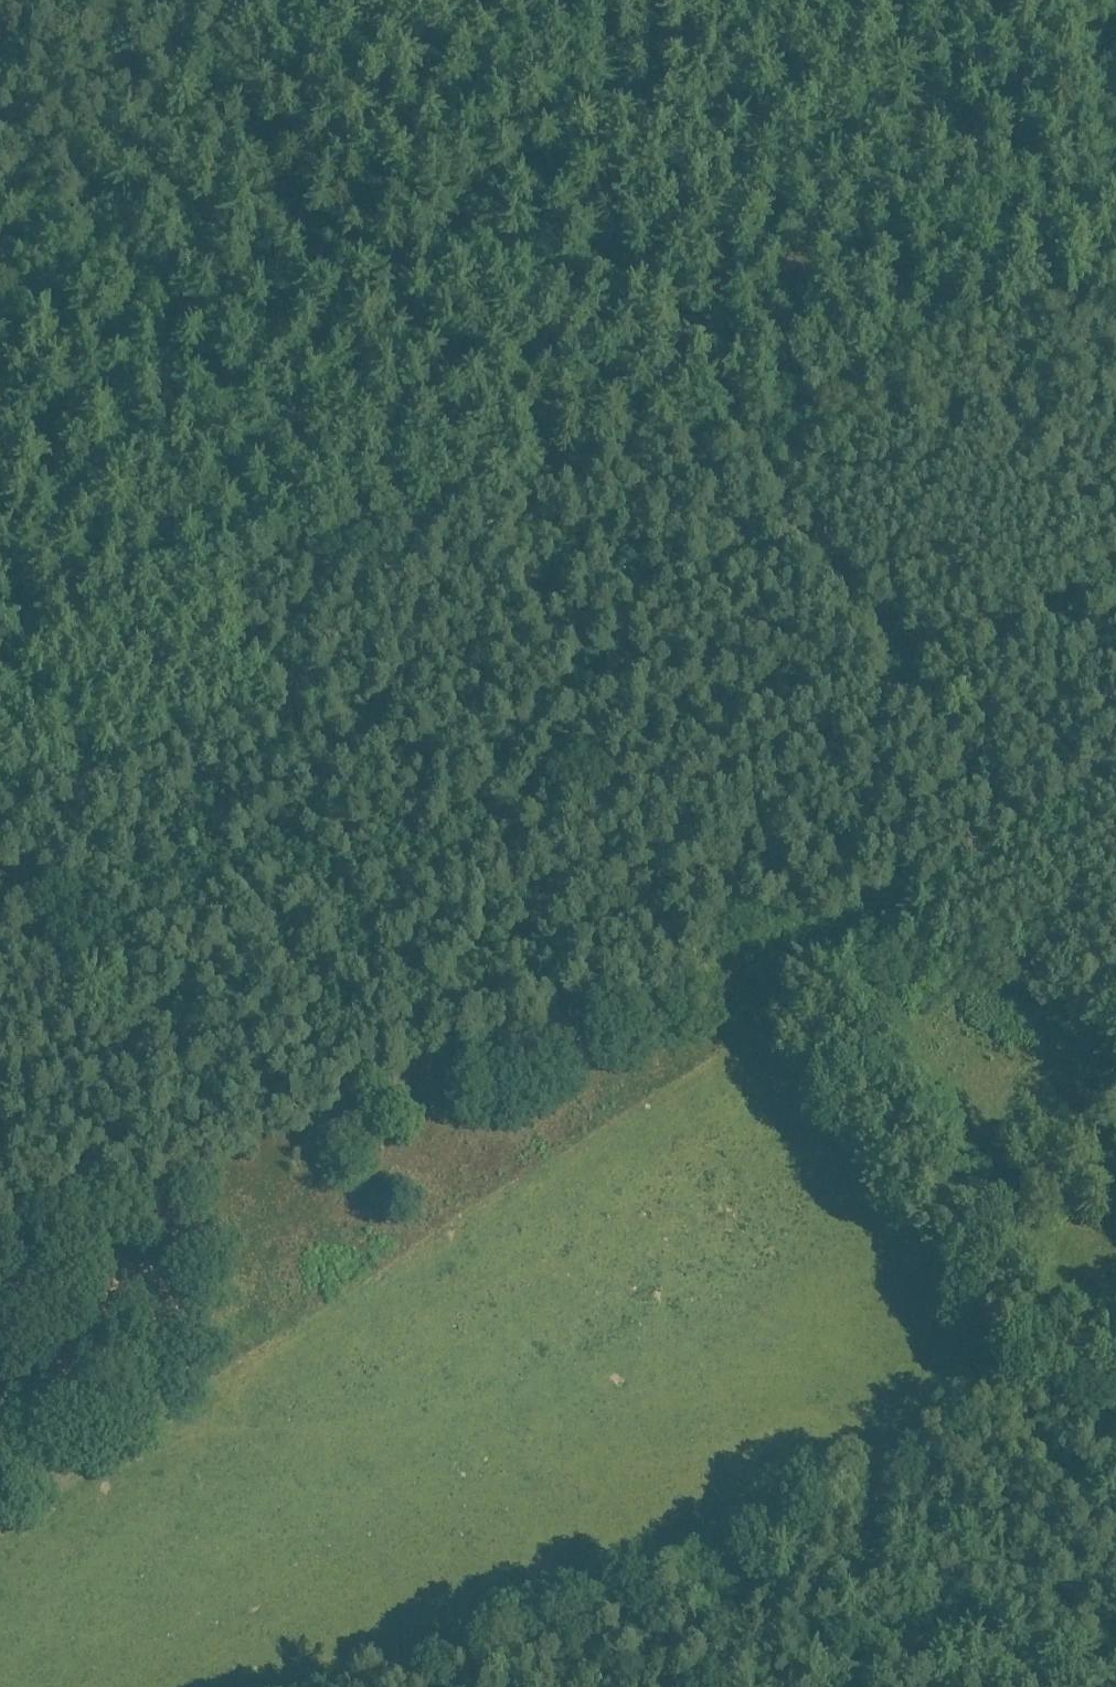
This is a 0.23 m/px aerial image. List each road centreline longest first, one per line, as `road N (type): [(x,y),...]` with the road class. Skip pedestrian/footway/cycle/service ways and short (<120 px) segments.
road 1 (track): [(0,687),(233,612),(374,538),(492,512),(646,436),(809,391),(1056,297),(1097,266),(1115,233)]
road 2 (track): [(1115,1391),(995,1439),(818,1534)]

